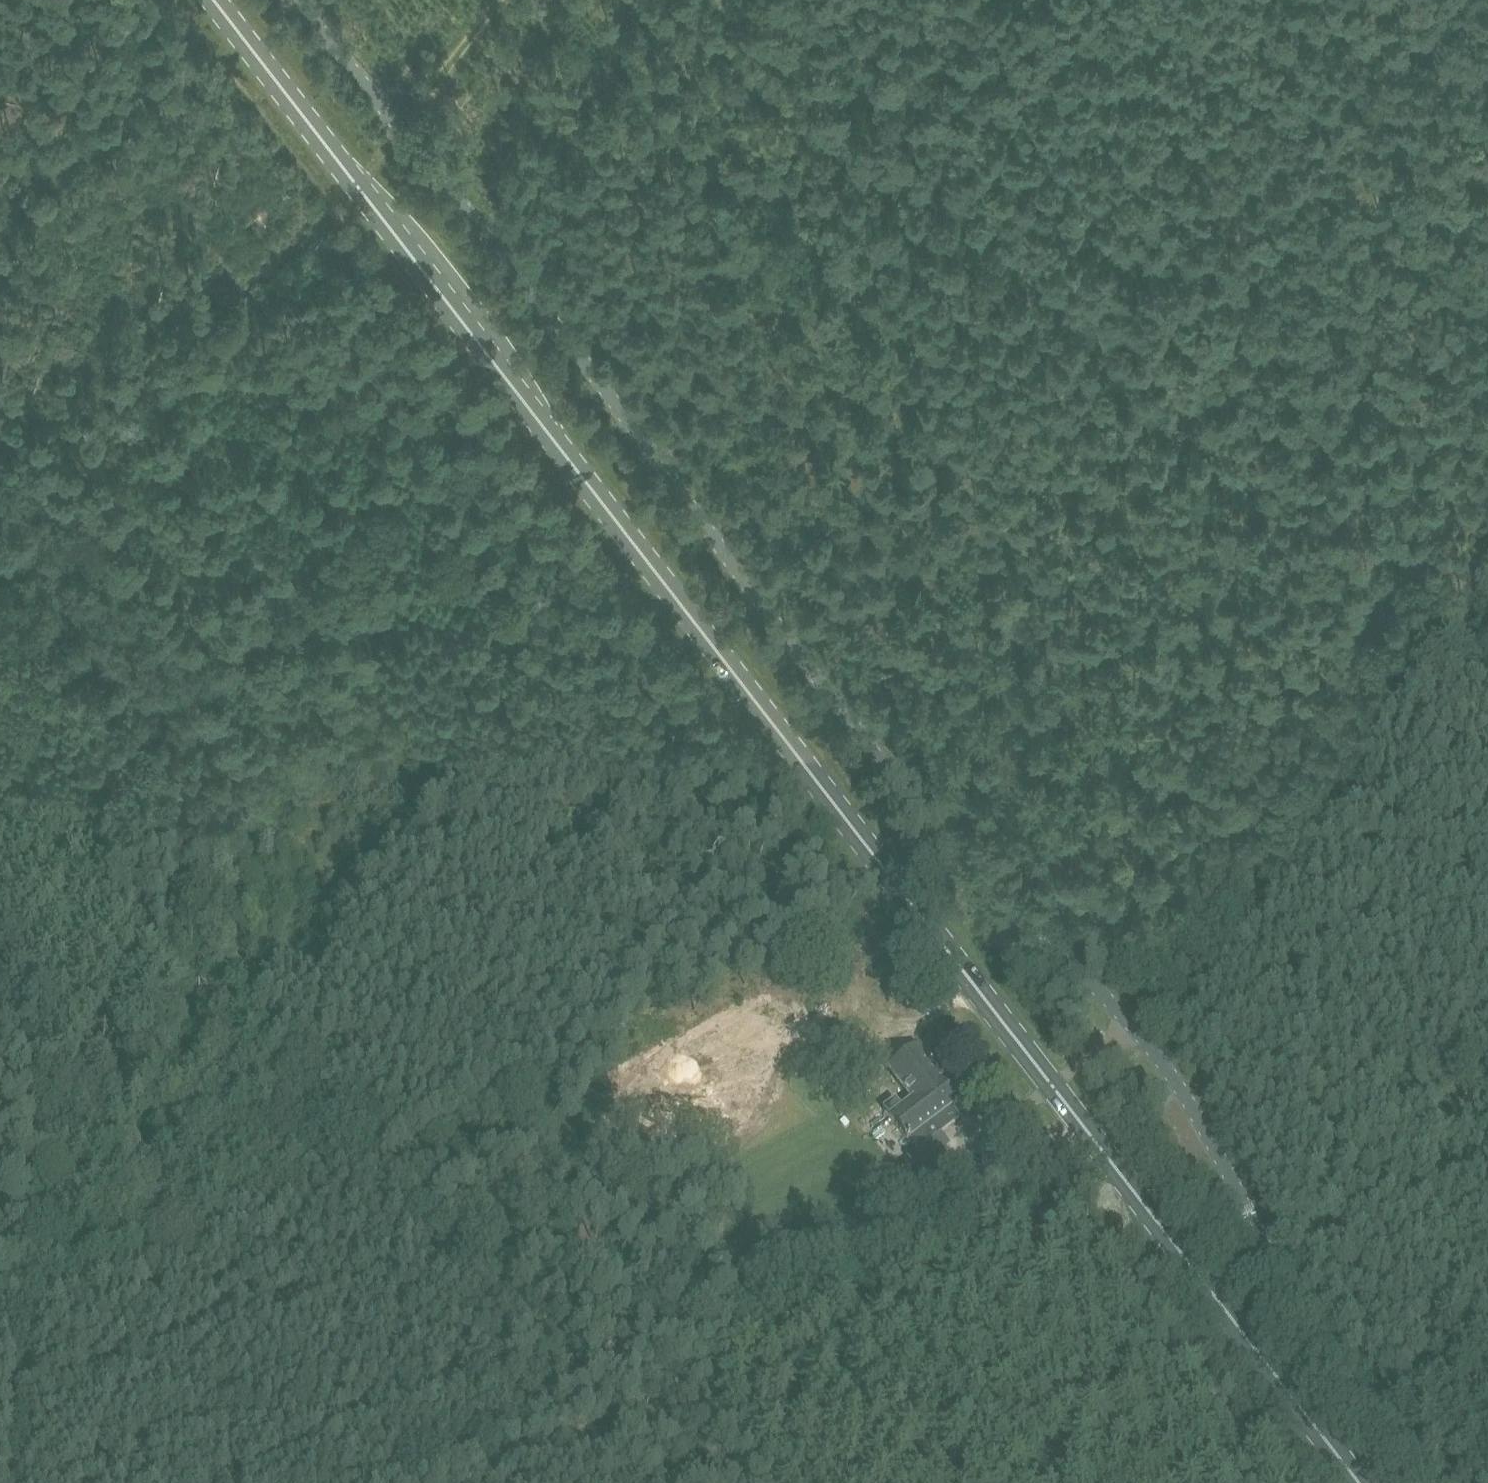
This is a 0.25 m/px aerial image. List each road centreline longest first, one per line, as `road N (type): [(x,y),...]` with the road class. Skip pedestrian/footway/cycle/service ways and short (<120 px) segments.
road 1 (primary): [(1360,1482),(214,0)]
road 2 (unclassified): [(1428,1482),(1313,1331),(1162,1061),(948,844),(505,259),(296,0)]
road 3 (track): [(1487,584),(1162,1061)]
road 4 (track): [(0,1016),(32,1049),(9,1482)]
road 5 (track): [(0,485),(349,201)]
road 6 (track): [(500,0),(399,126)]

